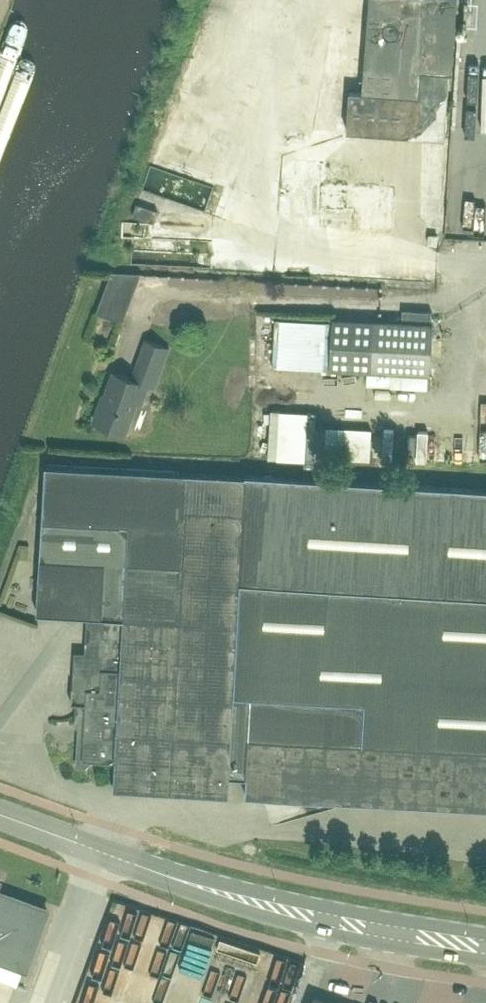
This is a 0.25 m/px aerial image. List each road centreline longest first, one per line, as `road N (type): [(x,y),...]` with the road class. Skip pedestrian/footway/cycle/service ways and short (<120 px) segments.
road 1 (secondary): [(485,945),(299,914),(0,812)]

